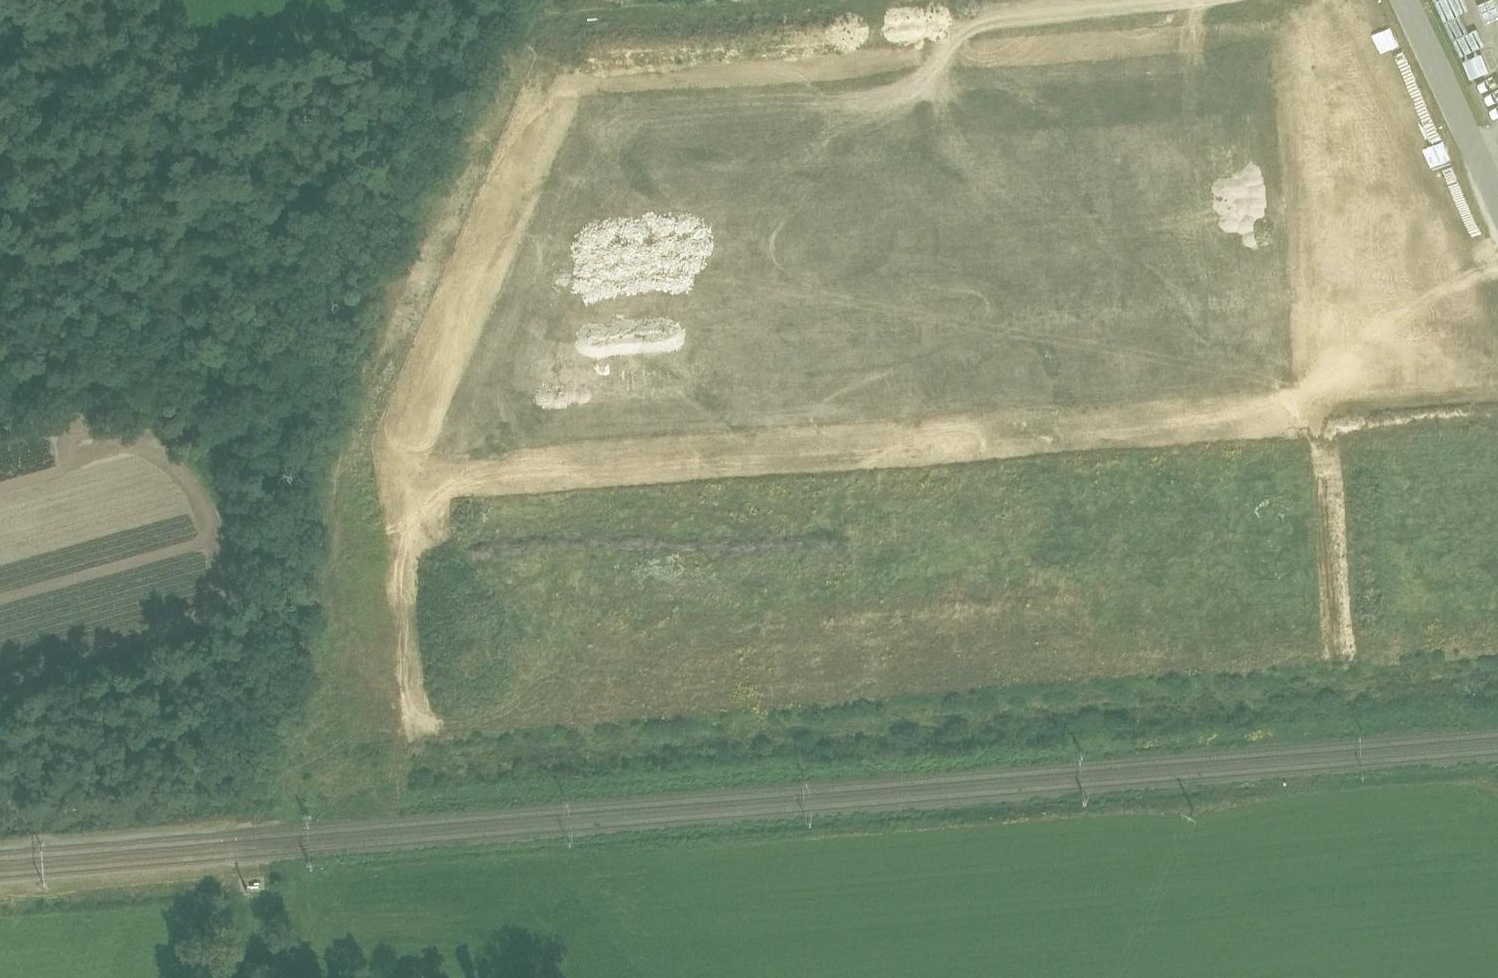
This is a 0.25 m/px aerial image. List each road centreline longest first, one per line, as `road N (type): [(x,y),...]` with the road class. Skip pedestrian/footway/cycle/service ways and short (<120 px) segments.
road 1 (unclassified): [(1410,0),(1497,190)]

